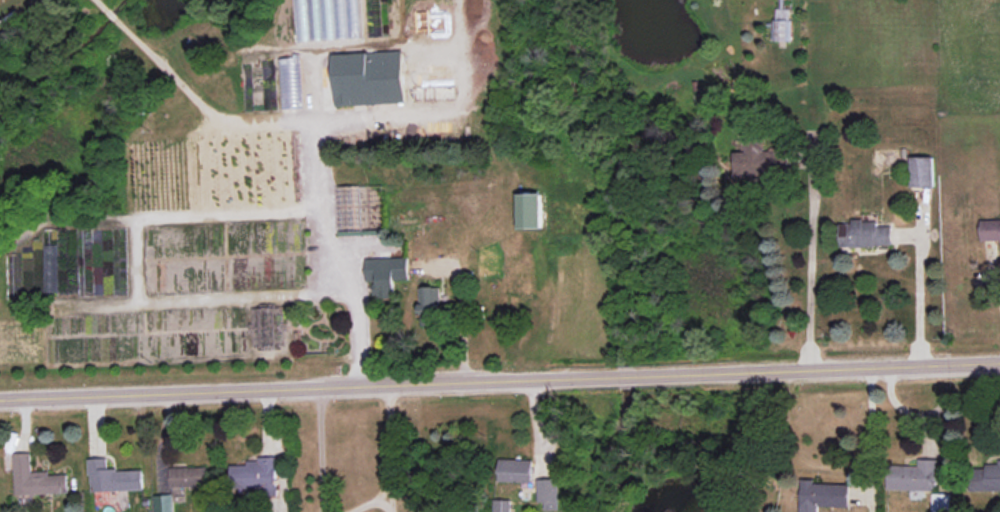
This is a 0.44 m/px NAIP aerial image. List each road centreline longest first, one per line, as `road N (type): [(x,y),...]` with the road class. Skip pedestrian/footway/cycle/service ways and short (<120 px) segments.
road 1 (residential): [(999,362),(0,399)]

